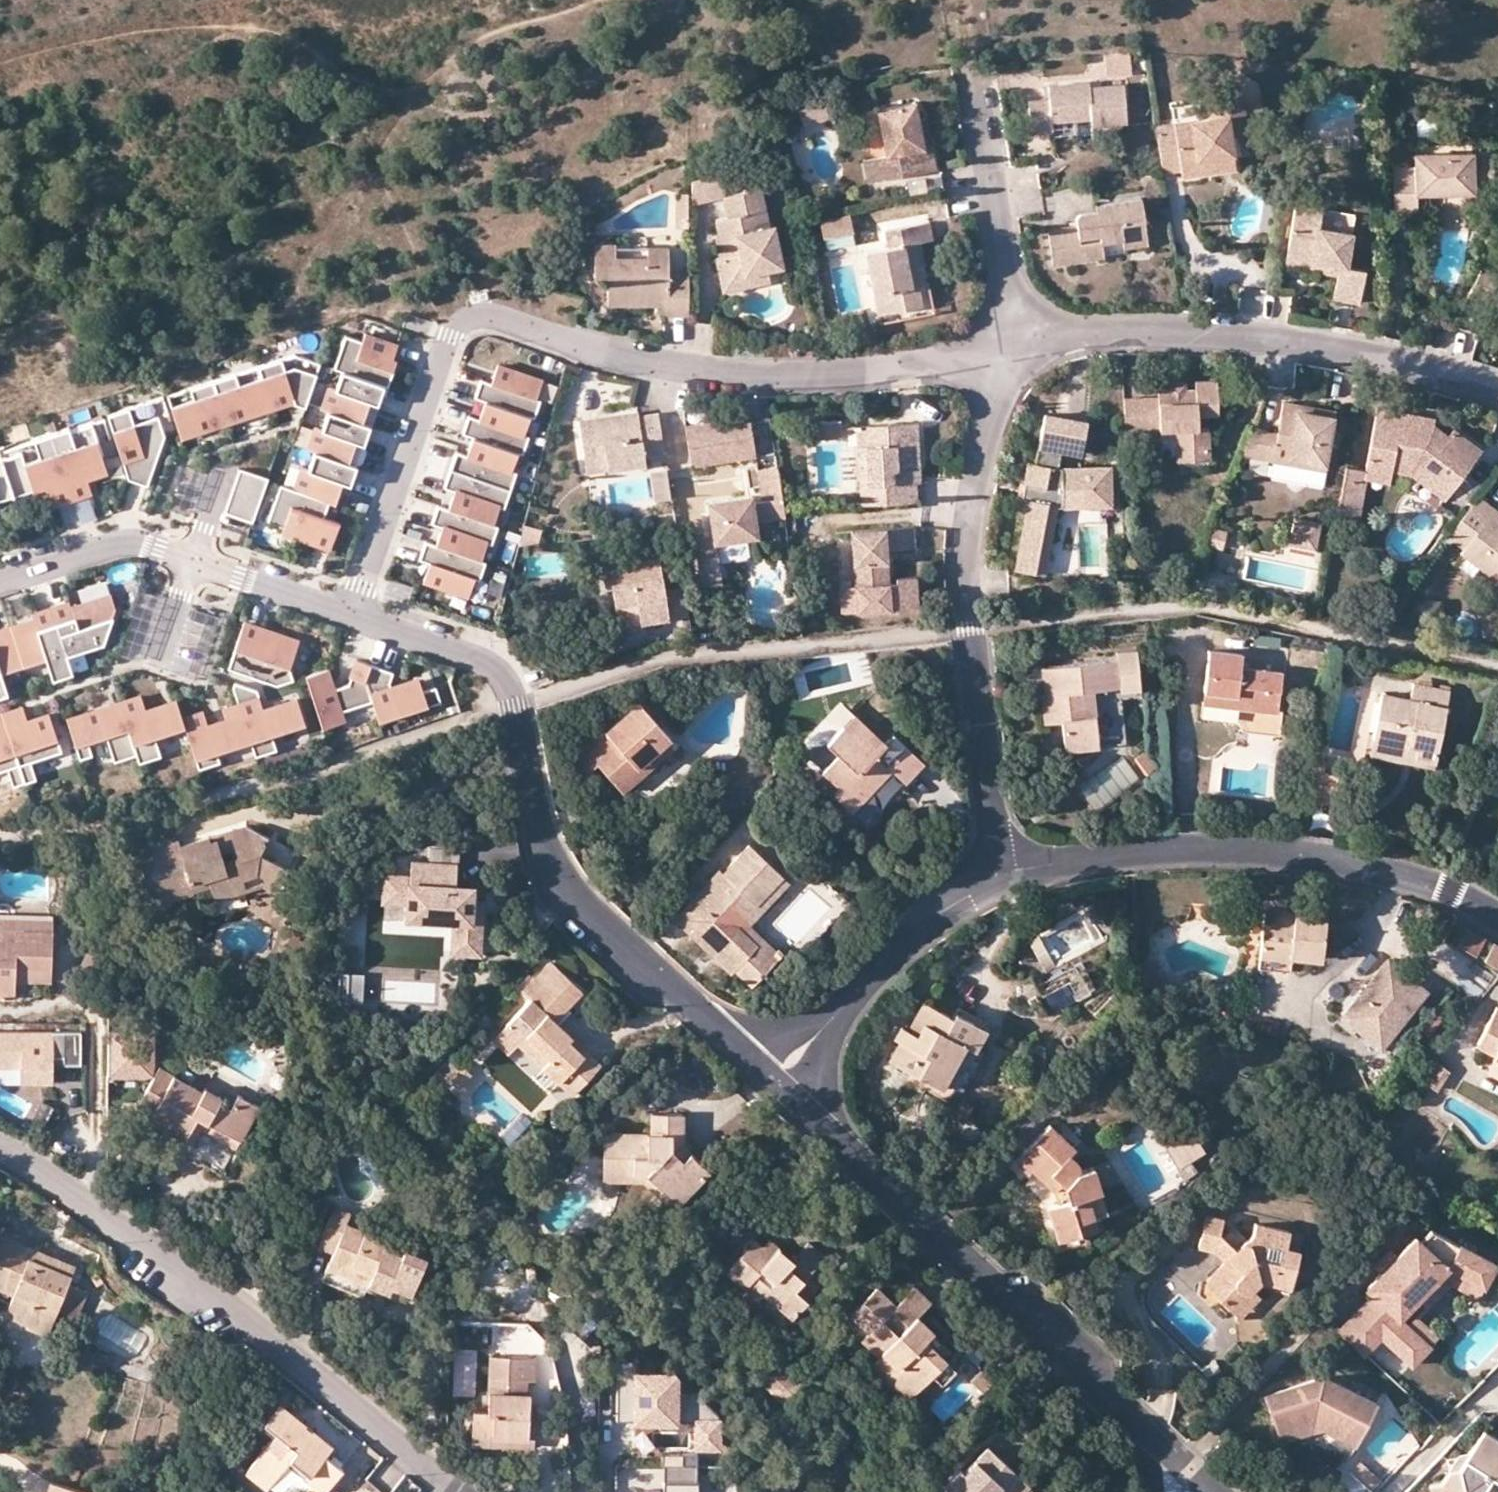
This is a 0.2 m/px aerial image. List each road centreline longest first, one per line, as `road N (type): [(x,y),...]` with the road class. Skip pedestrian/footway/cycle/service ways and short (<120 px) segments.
road 1 (residential): [(357,611),(449,335),(465,319),(494,316),(599,349),(750,373),(908,362),(1010,345)]
road 2 (residential): [(357,611),(469,654),(500,674),(516,704),(567,891),(774,1081)]
road 3 (residential): [(774,1081),(1208,1489)]
road 4 (residential): [(0,1147),(137,1237),(460,1491)]
road 5 (residential): [(1010,345),(966,521),(994,881)]
road 6 (residential): [(994,881),(1159,849),(1335,860),(1497,914)]
road 7 (residential): [(1010,345),(1143,330),(1221,332),(1386,355),(1497,389)]
road 8 (residential): [(0,580),(124,543),(160,547),(357,611)]
road 9 (residential): [(774,1081),(918,931),(994,881)]
road 10 (residential): [(976,84),(1010,345)]

